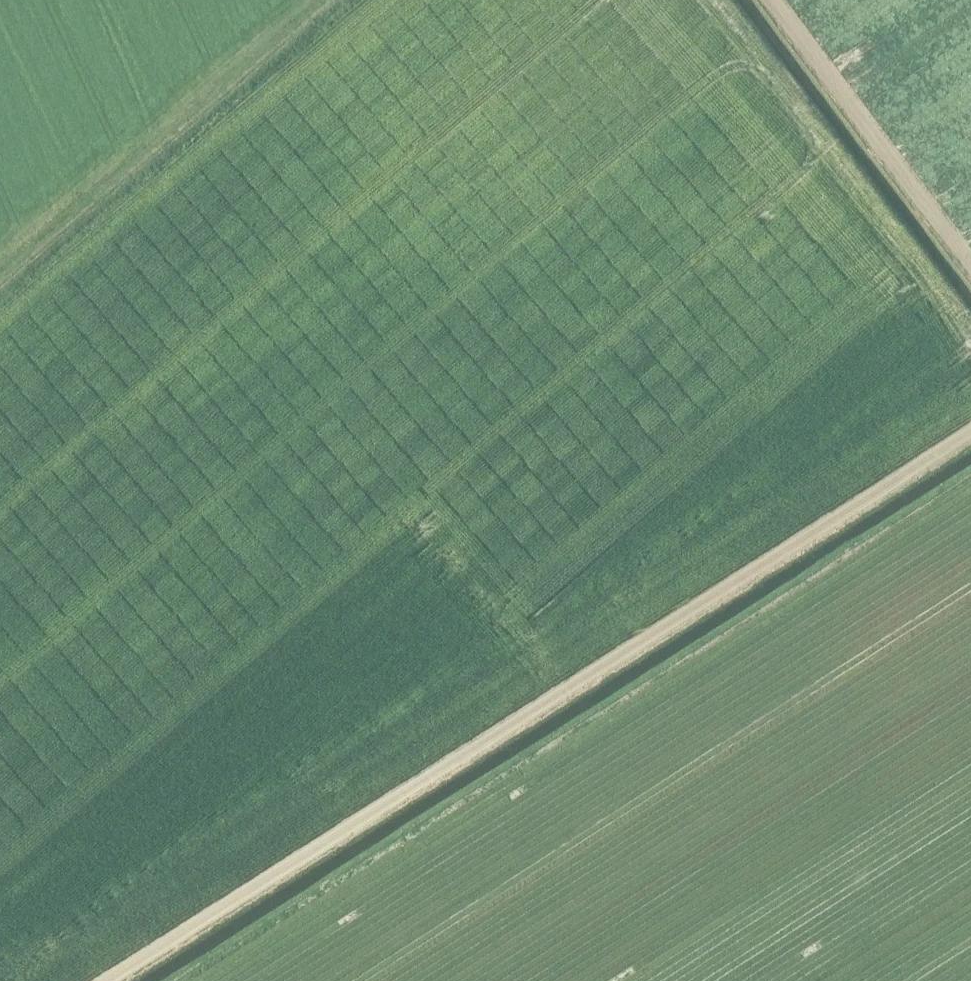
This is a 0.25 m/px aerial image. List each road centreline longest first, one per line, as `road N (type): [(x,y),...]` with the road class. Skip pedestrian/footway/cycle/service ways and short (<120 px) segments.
road 1 (track): [(104,980),(970,432)]

